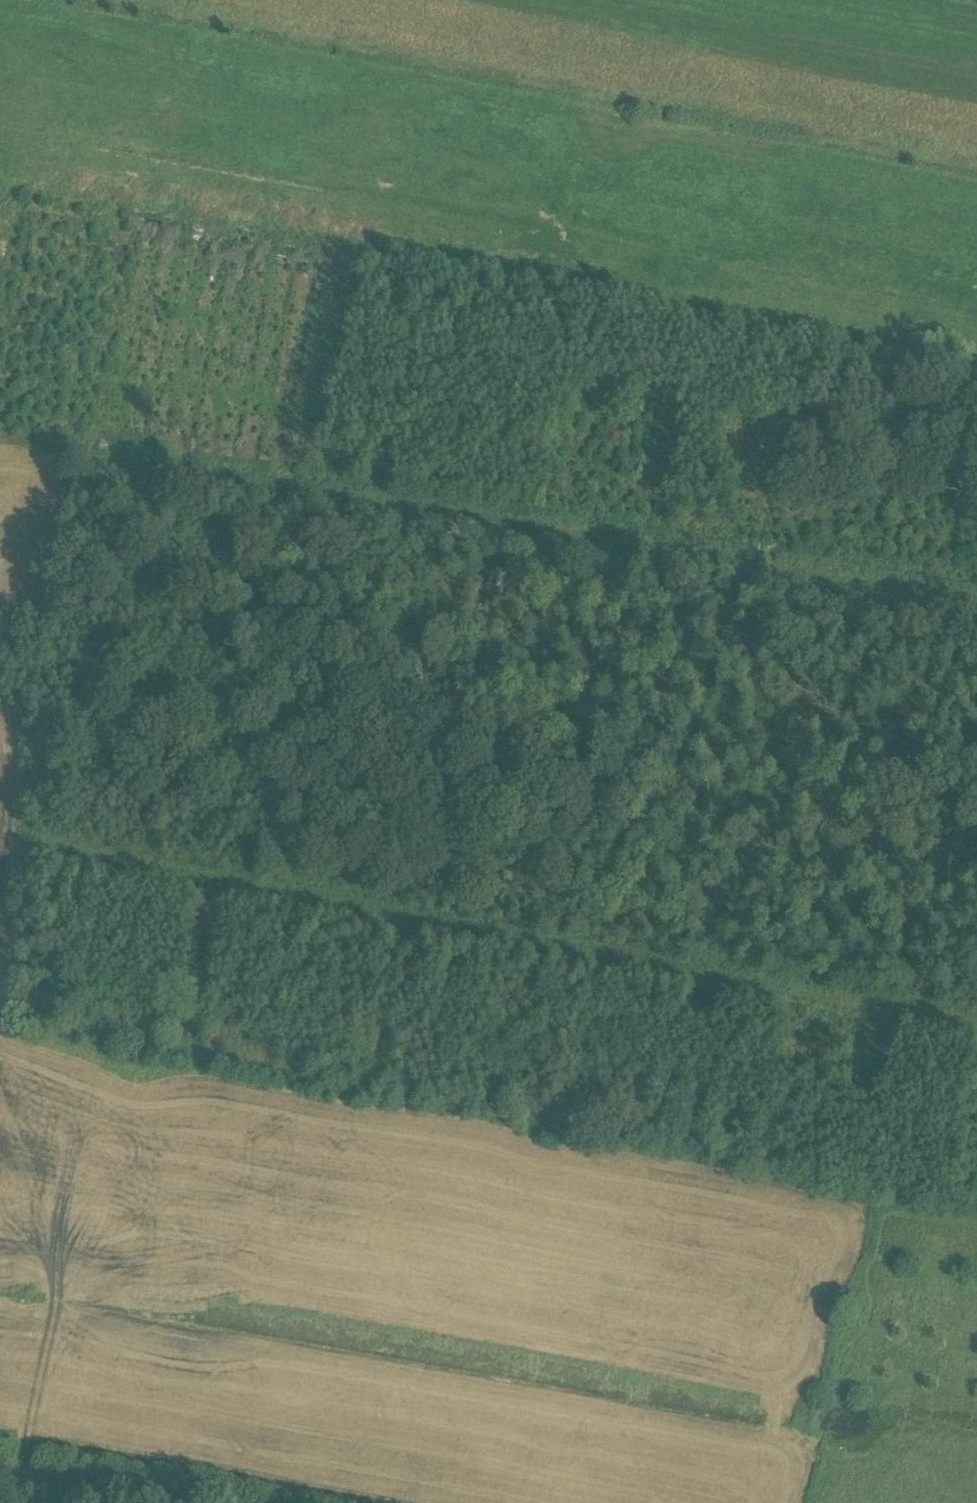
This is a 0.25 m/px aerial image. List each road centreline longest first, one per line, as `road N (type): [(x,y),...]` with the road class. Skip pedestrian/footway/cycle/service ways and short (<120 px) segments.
road 1 (track): [(976,608),(317,494),(41,455),(0,592)]
road 2 (track): [(0,803),(31,847),(976,1030)]
road 3 (track): [(0,1470),(173,1502)]

